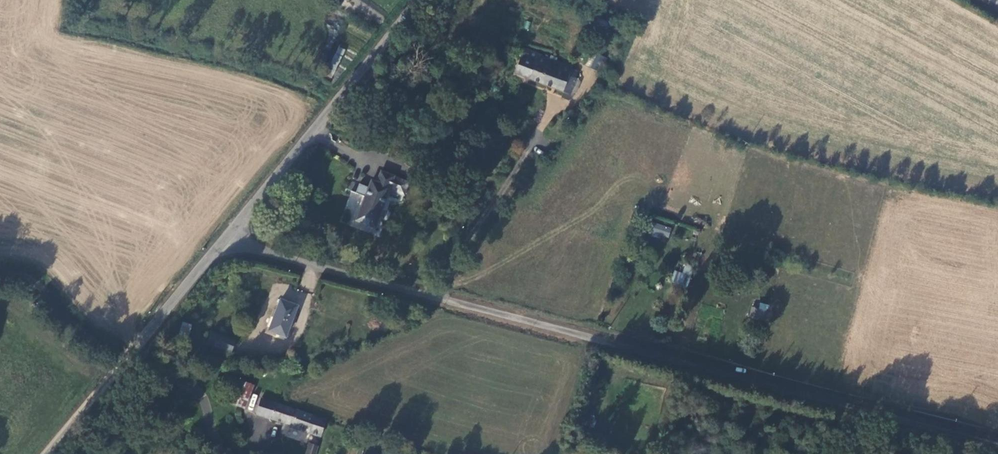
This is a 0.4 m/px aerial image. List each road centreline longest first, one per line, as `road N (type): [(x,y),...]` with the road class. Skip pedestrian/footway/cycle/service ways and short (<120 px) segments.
road 1 (unclassified): [(997,445),(223,240)]
road 2 (unclassified): [(418,0),(223,240)]
road 3 (unclassified): [(223,240),(48,453)]
road 4 (track): [(441,299),(468,241),(549,116)]

